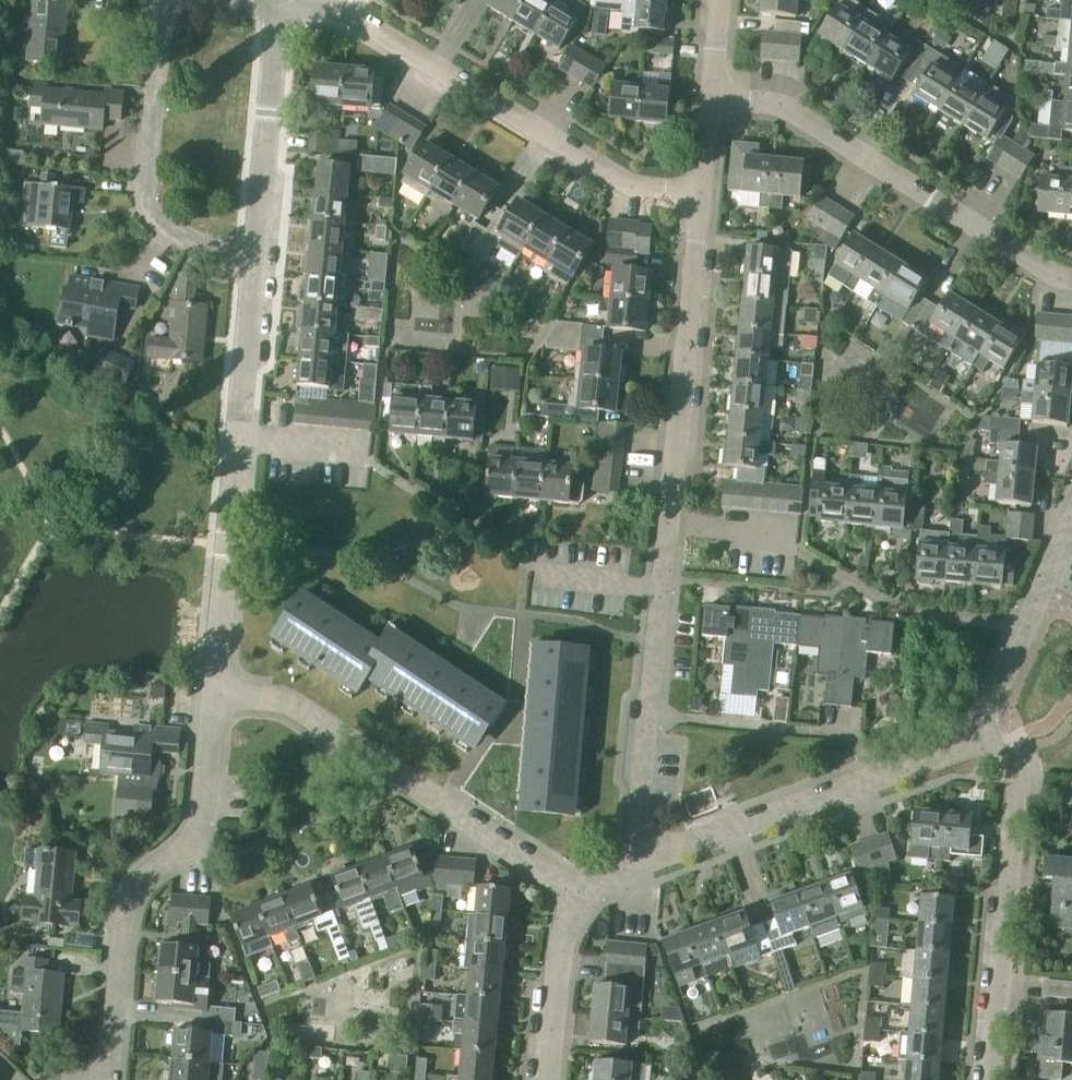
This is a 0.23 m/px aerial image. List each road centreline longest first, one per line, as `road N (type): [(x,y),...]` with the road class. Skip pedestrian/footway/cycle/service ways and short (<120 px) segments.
road 1 (residential): [(642,857),(707,198)]
road 2 (residential): [(707,198),(626,189),(340,13),(279,7)]
road 3 (residential): [(212,690),(254,254)]
road 4 (residential): [(212,690),(264,695),(579,900)]
road 5 (residential): [(107,1074),(118,928),(132,892),(189,843),(212,690)]
road 6 (residential): [(1071,280),(1049,276),(781,106),(717,99)]
road 7 (residential): [(988,1079),(1015,770),(975,743)]
road 8 (residential): [(642,857),(975,743)]
road 9 (residential): [(254,254),(161,228),(141,203),(168,0)]
road 10 (residential): [(254,254),(279,7)]
road 11 (residential): [(975,743),(1071,523)]
road 12 (tertiary): [(544,1079),(555,949),(579,900)]

